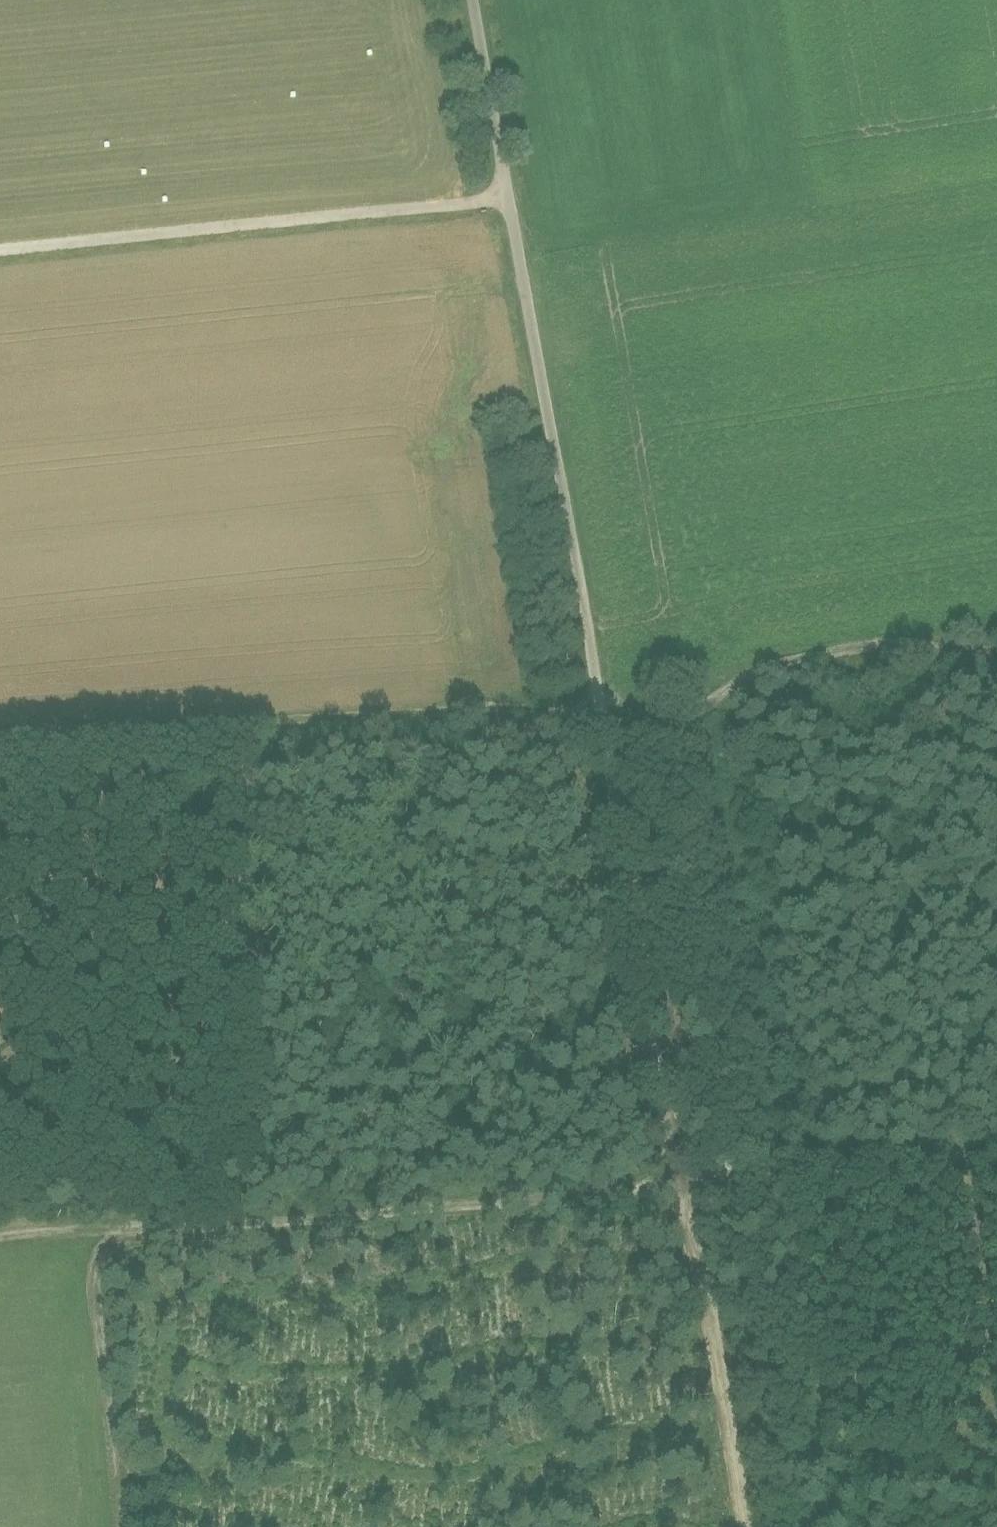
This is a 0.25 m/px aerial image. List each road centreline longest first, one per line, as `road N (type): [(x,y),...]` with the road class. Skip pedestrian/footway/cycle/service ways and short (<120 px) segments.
road 1 (track): [(507,200),(661,1090)]
road 2 (track): [(507,200),(0,252)]
road 3 (track): [(738,1526),(661,1090)]
road 4 (residential): [(471,0),(507,200)]

